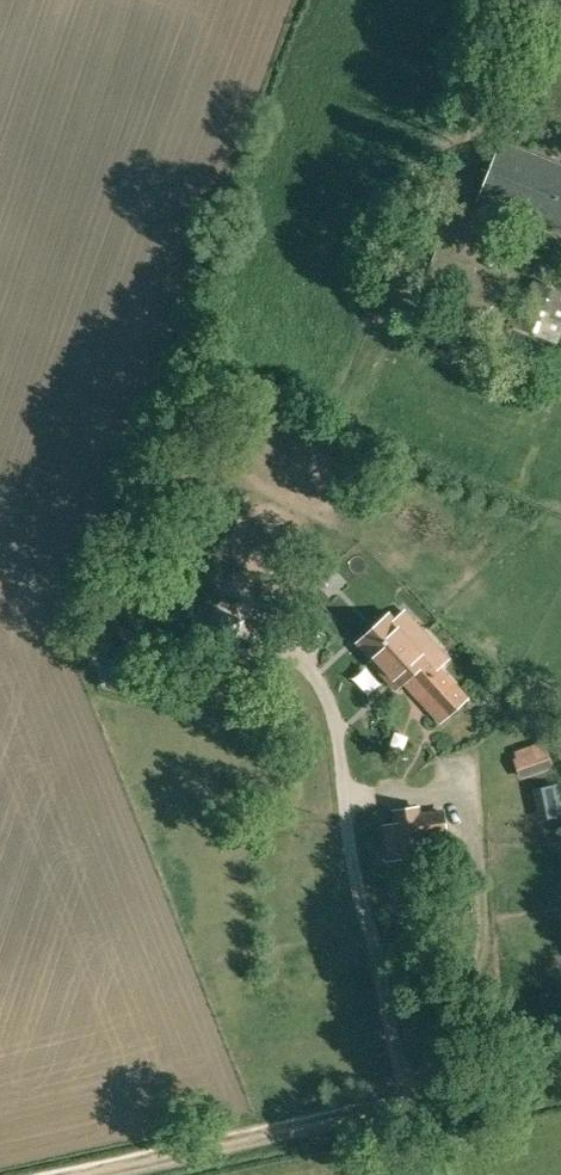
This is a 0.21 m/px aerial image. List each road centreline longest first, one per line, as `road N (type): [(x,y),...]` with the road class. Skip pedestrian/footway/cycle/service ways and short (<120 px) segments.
road 1 (track): [(109,1174),(408,1105)]
road 2 (unclassified): [(408,1105),(560,1072)]

